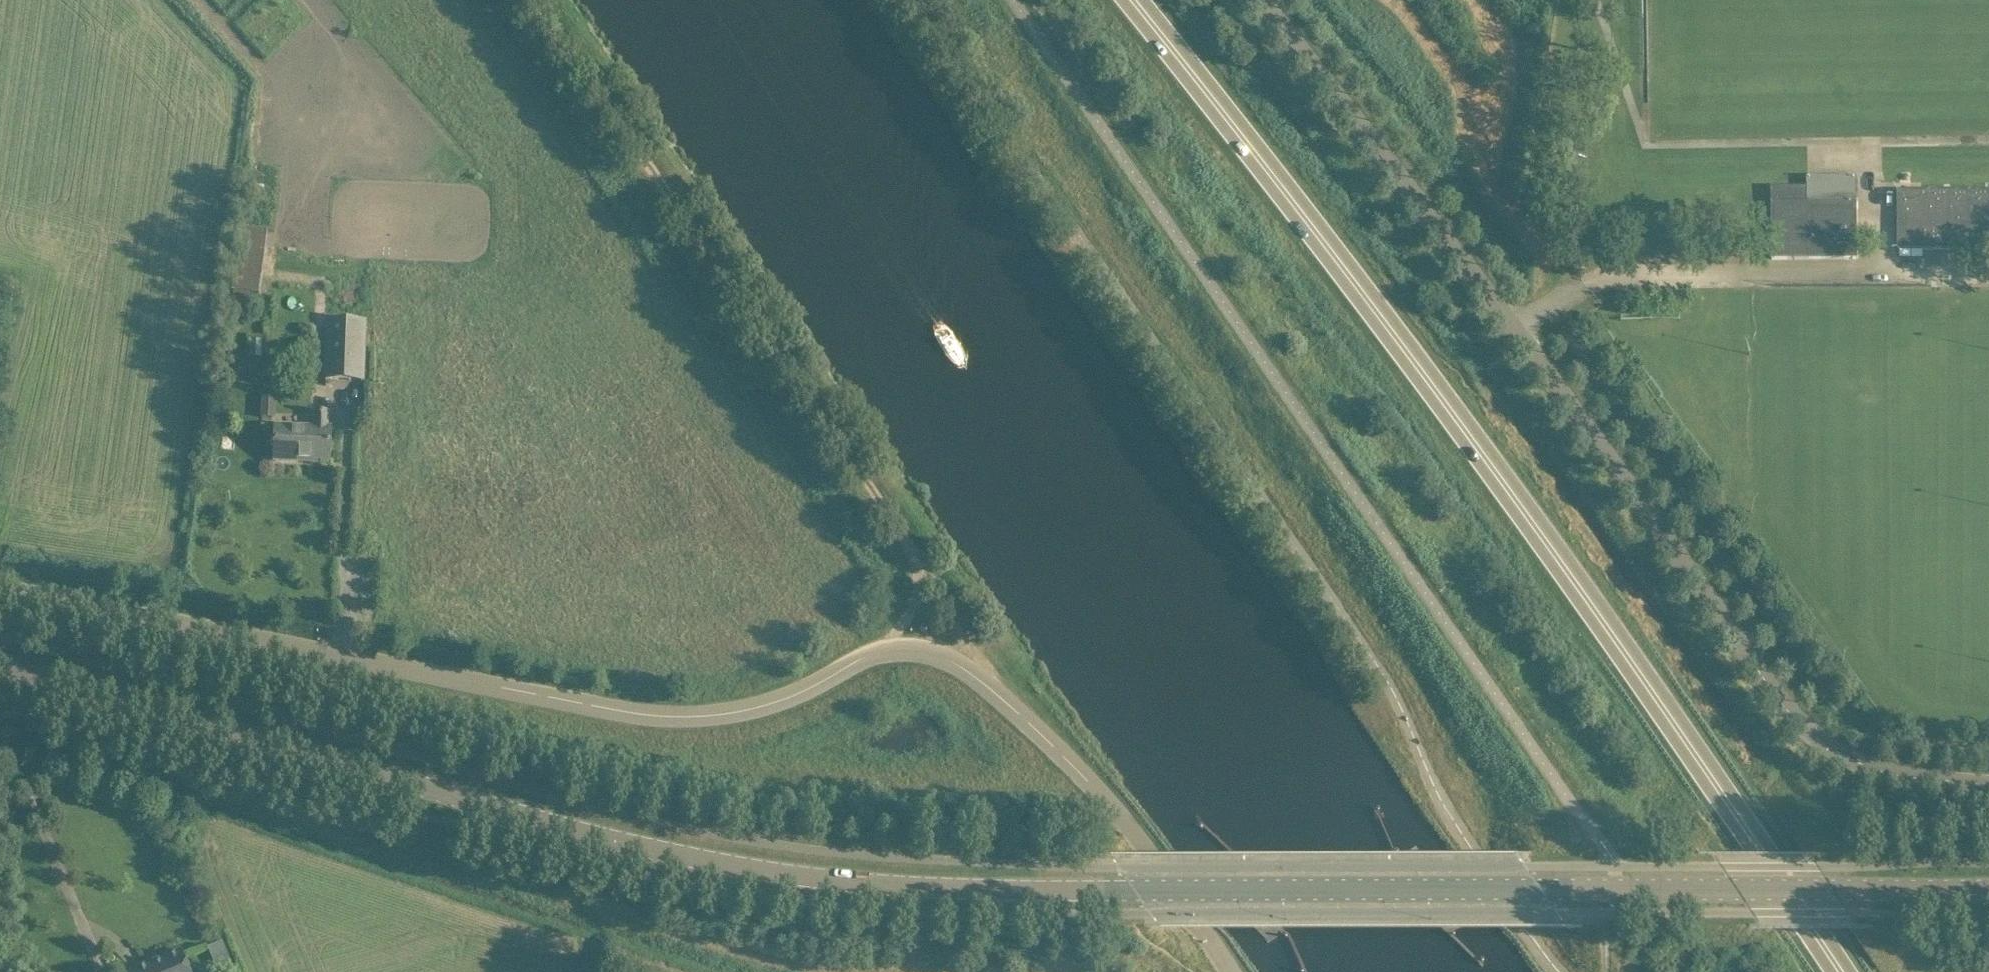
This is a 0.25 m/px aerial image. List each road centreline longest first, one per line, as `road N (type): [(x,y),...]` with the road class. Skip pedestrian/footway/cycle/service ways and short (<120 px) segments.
road 1 (unclassified): [(1230,971),(1085,773),(991,680),(924,651),(881,648),(803,695),(734,716),(640,715),(0,589)]
road 2 (primary): [(1841,971),(1510,492),(1133,0)]
road 3 (tertiary): [(1138,892),(914,887),(707,862),(539,822),(0,663)]
road 4 (unclassified): [(1988,784),(1865,763),(1814,736),(1777,700),(1511,324),(1262,0)]
road 5 (tertiary): [(1138,892),(1836,891)]
road 6 (track): [(546,0),(913,552)]
road 7 (tertiary): [(1988,891),(1836,891)]
road 8 (track): [(913,552),(991,680)]

